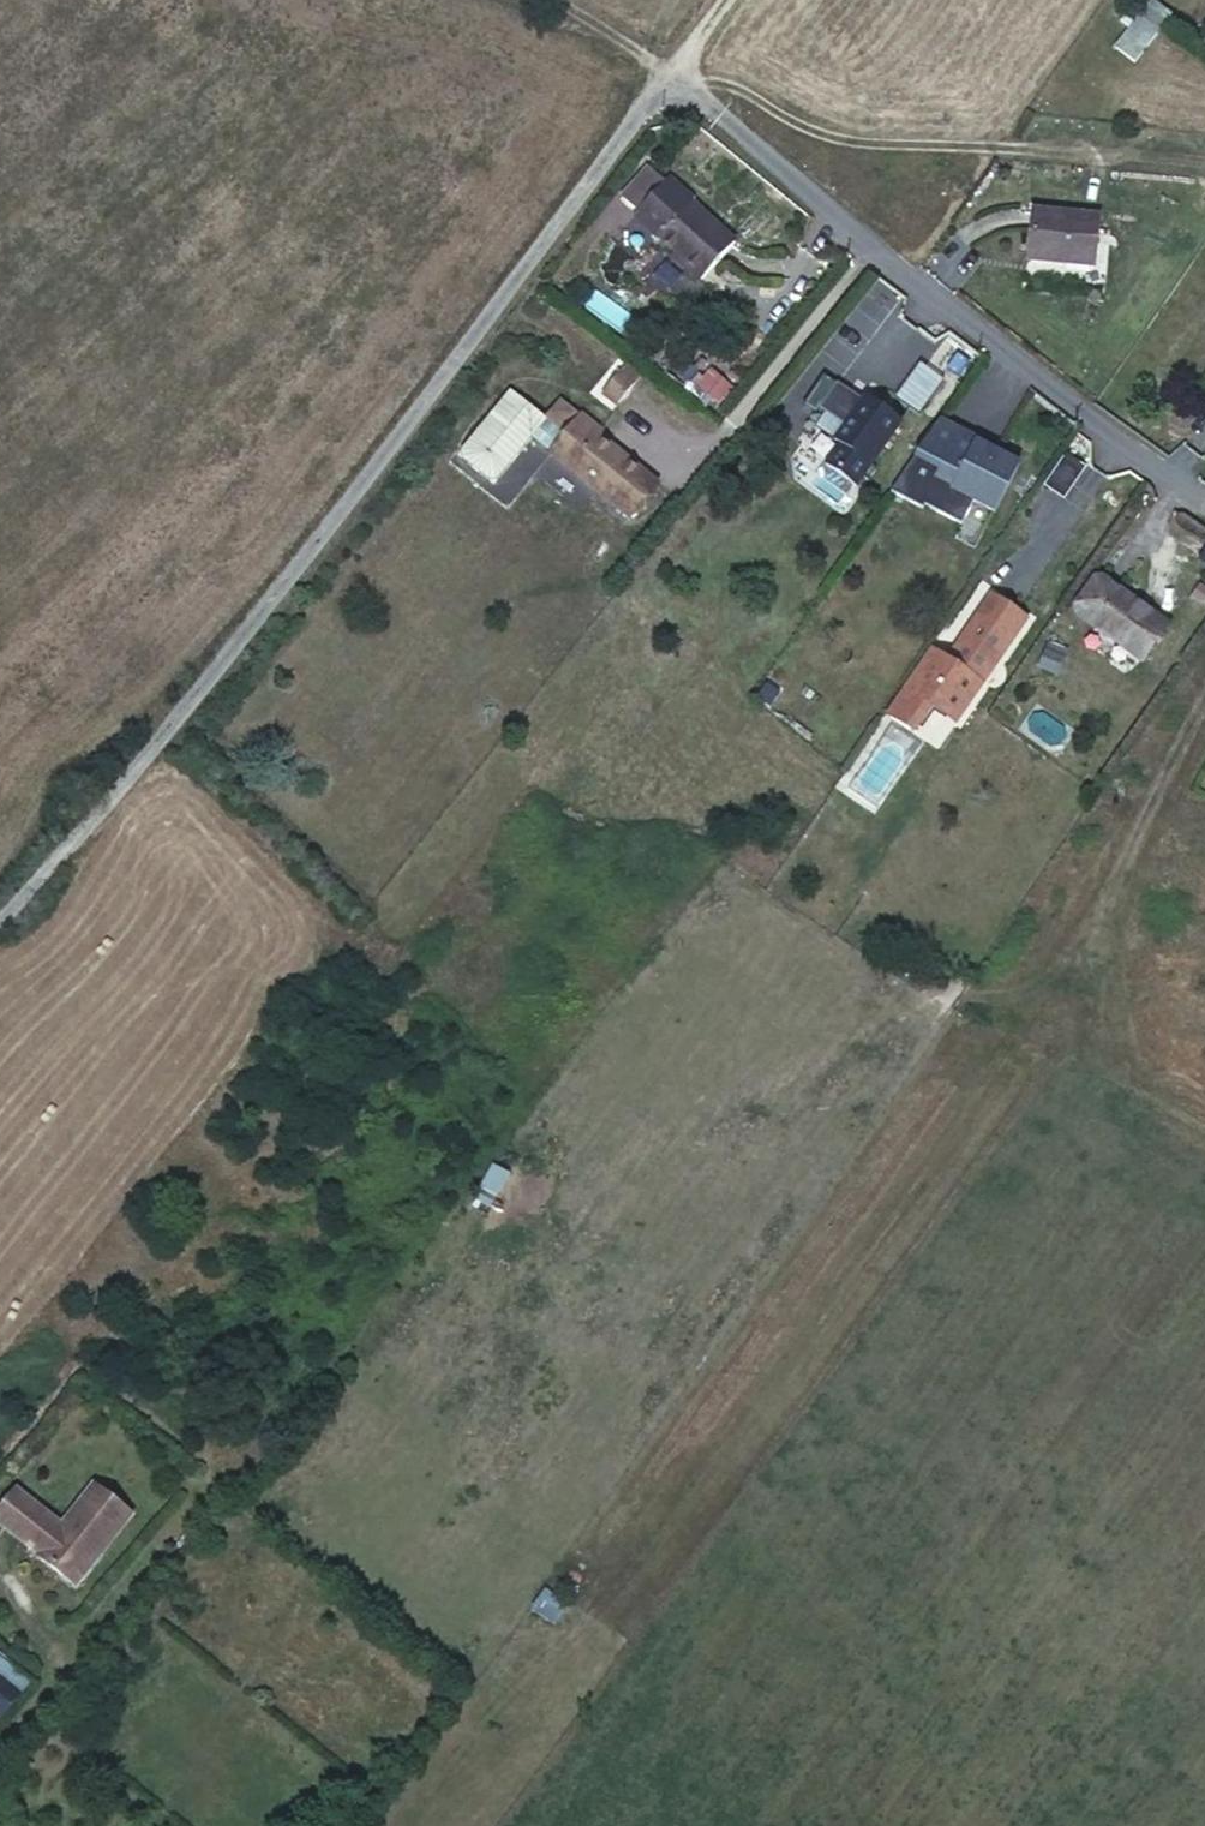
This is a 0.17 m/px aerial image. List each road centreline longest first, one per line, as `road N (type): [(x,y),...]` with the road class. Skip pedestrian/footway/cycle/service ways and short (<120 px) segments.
road 1 (unclassified): [(0,924),(284,596),(672,88)]
road 2 (residential): [(672,88),(1204,506)]
road 3 (track): [(672,88),(539,0)]

